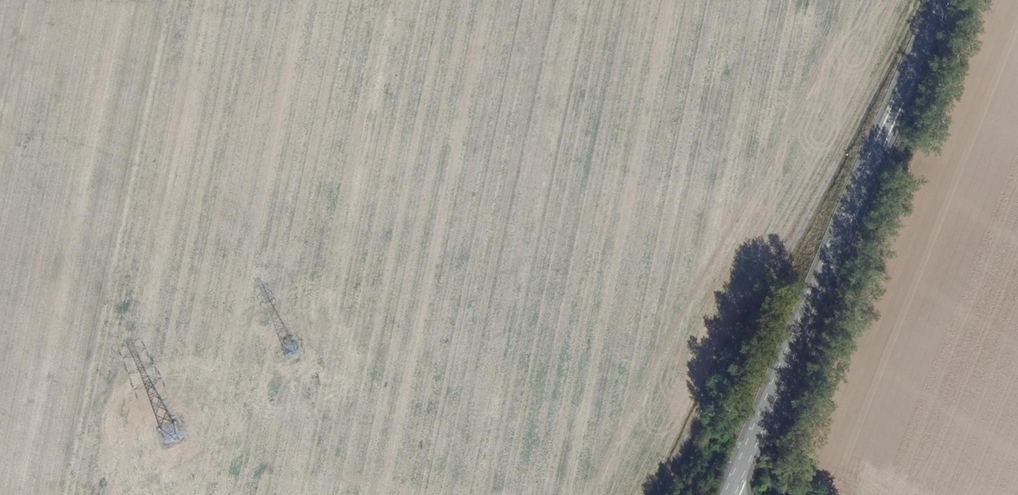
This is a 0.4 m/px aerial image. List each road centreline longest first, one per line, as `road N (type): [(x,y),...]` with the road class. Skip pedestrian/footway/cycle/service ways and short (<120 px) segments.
road 1 (tertiary): [(731,494),(948,0)]

